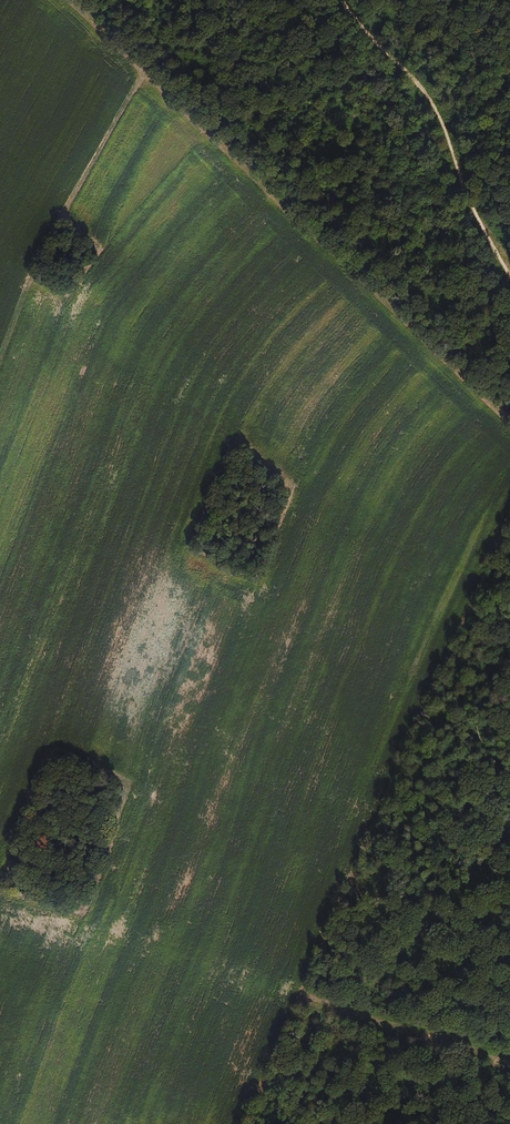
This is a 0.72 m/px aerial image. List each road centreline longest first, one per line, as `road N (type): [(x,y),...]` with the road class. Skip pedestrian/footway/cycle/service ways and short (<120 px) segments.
road 1 (track): [(509,273),(424,92),(342,0)]

